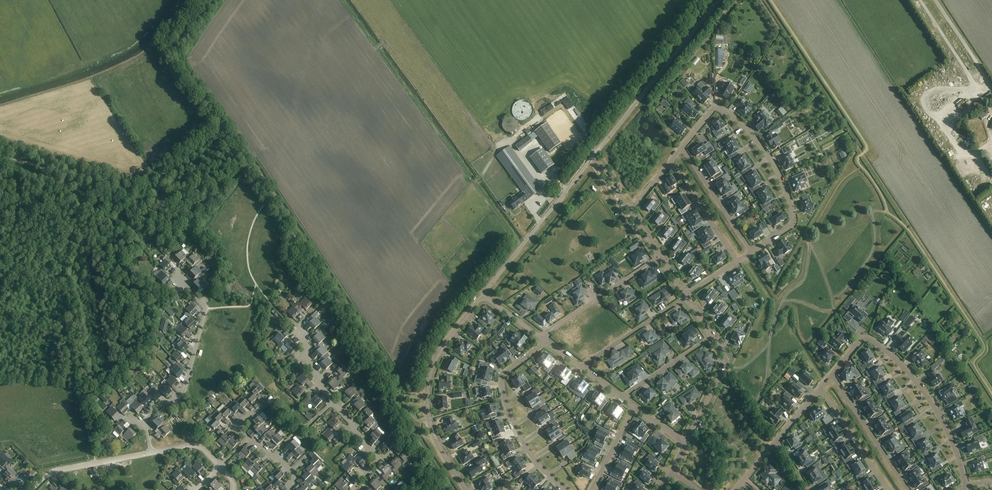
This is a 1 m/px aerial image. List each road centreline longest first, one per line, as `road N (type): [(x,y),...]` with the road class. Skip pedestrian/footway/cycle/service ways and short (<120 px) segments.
road 1 (residential): [(752,251),(794,218),(760,145),(718,108),(682,149)]
road 2 (residential): [(966,485),(936,409),(875,342),(863,340),(832,374)]
road 3 (unclassified): [(467,489),(436,439),(428,387),(442,349),(482,298)]
road 4 (unclassified): [(593,157),(718,0)]
road 5 (residential): [(565,489),(529,453),(504,390),(506,373),(543,339)]
road 6 (unclassified): [(482,298),(593,157)]
road 7 (residential): [(145,422),(183,393),(206,307),(180,278)]
road 8 (residential): [(543,339),(660,258)]
road 9 (residential): [(908,489),(832,374)]
road 10 (unclassified): [(151,452),(56,471),(33,489)]
road 11 (residential): [(582,368),(685,297)]
road 12 (residential): [(752,251),(682,149)]
road 13 (unclassified): [(686,444),(727,362),(711,336)]
road 14 (residential): [(820,389),(887,489)]

